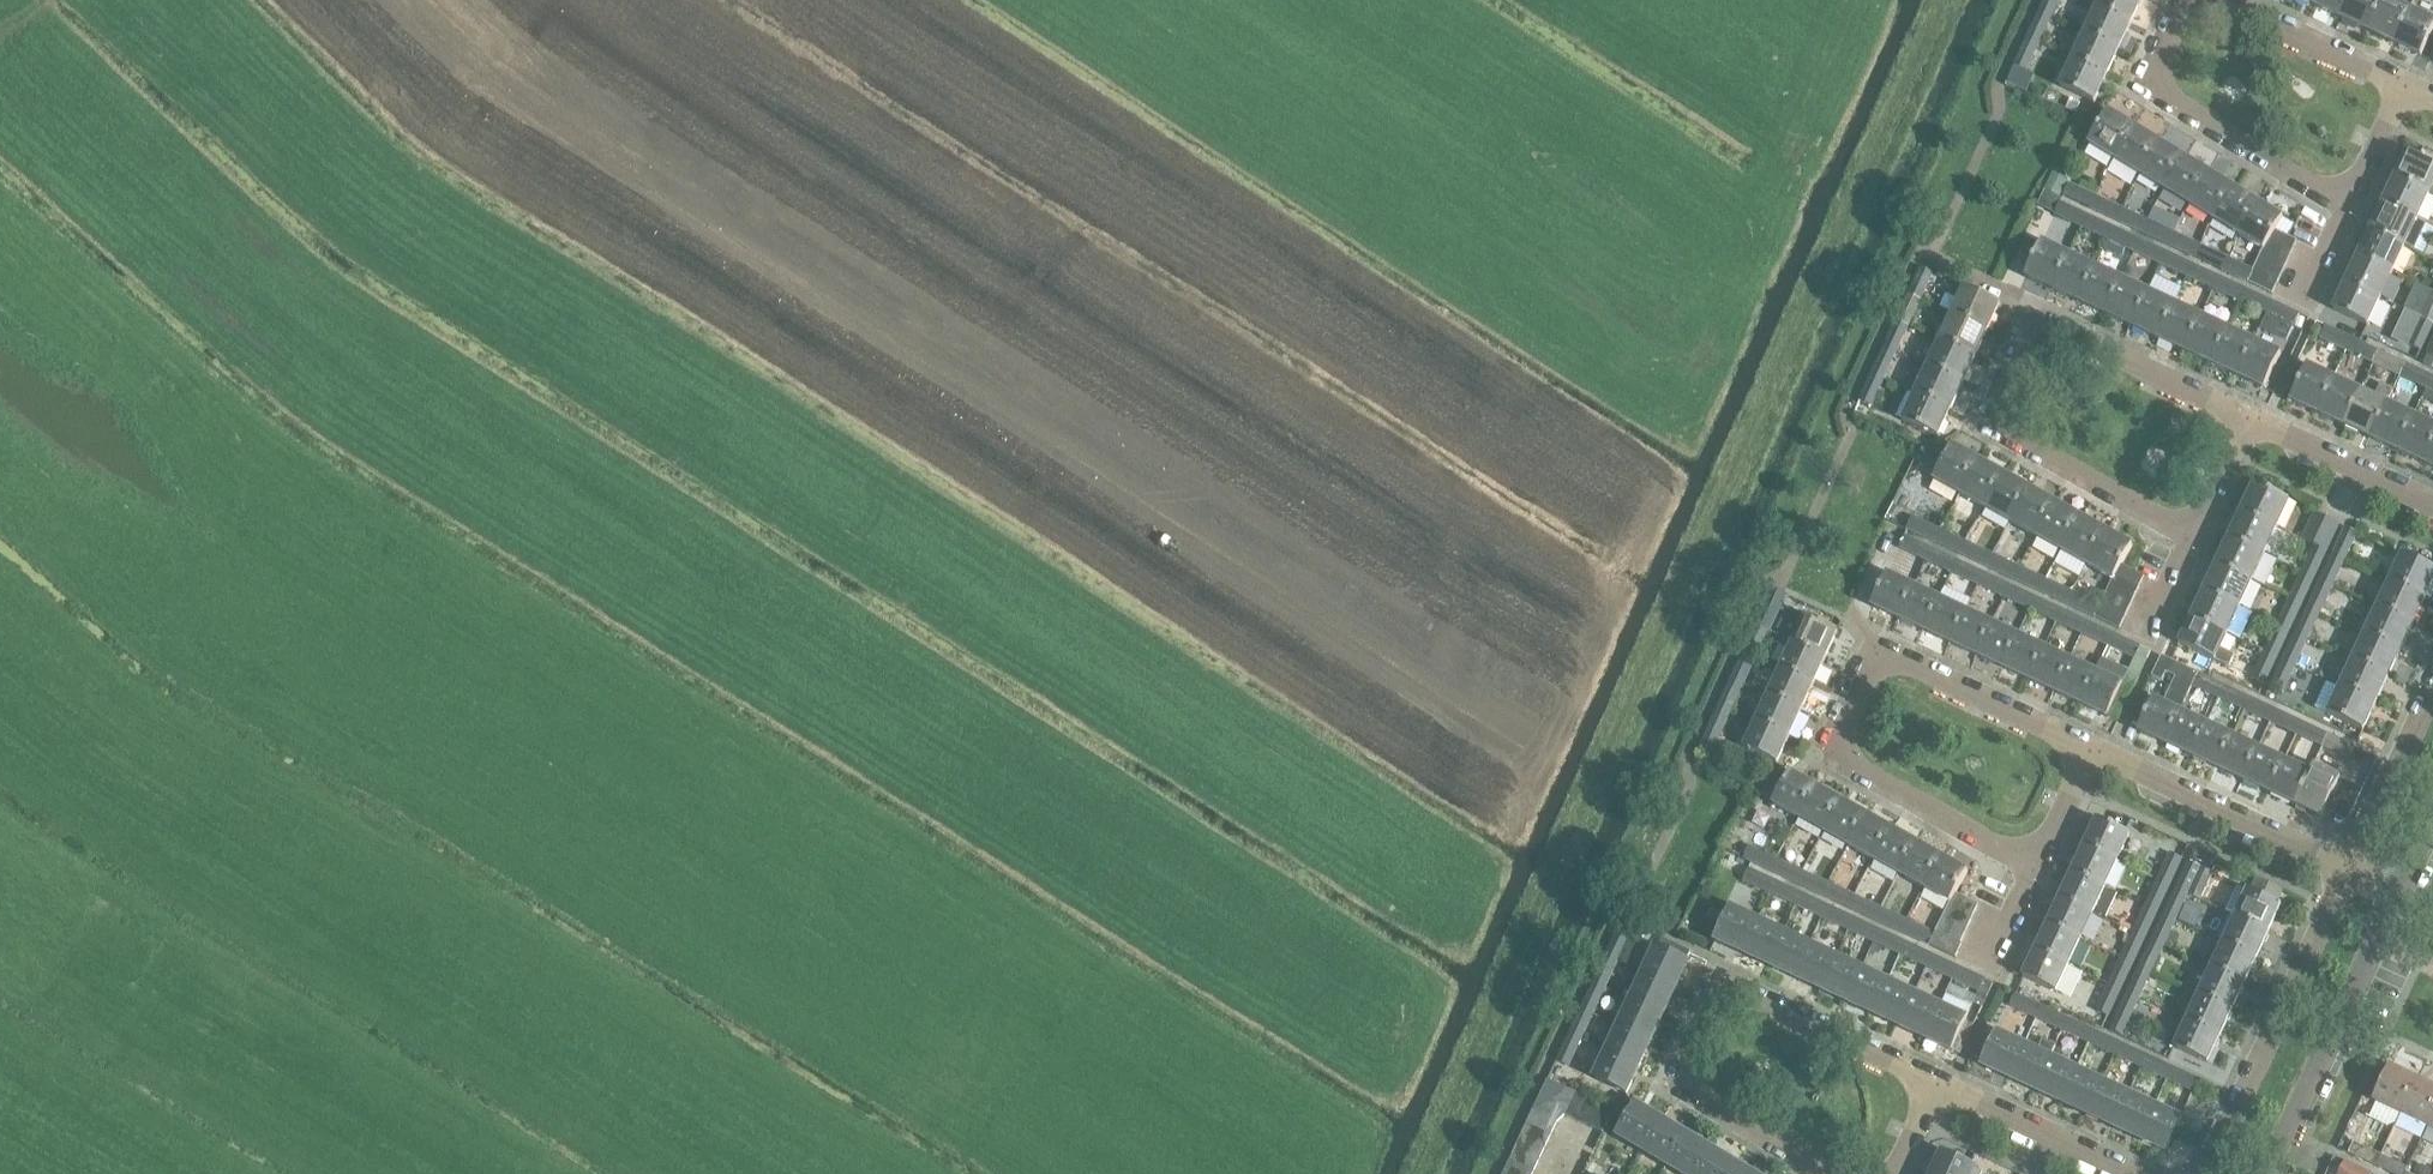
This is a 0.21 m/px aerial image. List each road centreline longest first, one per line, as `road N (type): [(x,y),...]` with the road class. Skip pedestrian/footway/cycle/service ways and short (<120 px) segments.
road 1 (residential): [(2091,748),(1878,649),(1830,754),(2034,864)]
road 2 (residential): [(2249,419),(2039,322),(1988,425),(2193,535)]
road 3 (residential): [(1936,1081),(1728,979),(1674,1083),(1833,1173)]
road 4 (residential): [(2198,1173),(2345,866)]
road 5 (residential): [(2186,0),(2146,85),(2349,208)]
road 6 (residential): [(2400,892),(2268,1173)]
road 7 (residential): [(2345,866),(2091,748)]
road 8 (residential): [(2142,1173),(1936,1081)]
road 9 (residential): [(2408,86),(2223,0)]
road 10 (residential): [(2432,505),(2249,419)]
road 11 (residential): [(2345,866),(2432,685)]
road 12 (residential): [(2349,208),(2408,86)]
road 13 (residential): [(2034,864),(2091,748)]
road 14 (residential): [(2193,535),(2249,419)]

